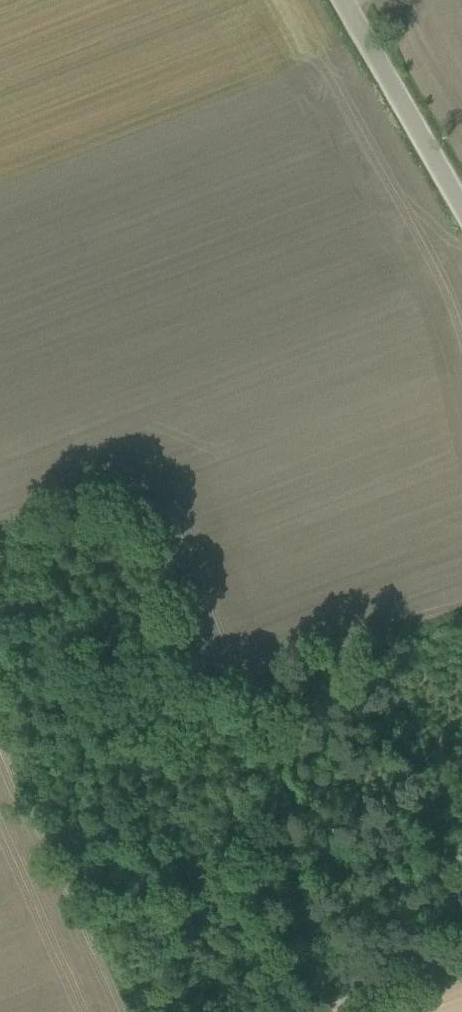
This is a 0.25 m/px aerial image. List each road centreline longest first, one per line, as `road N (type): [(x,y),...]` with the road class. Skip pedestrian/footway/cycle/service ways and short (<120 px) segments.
road 1 (residential): [(461,220),(336,0)]
road 2 (track): [(461,959),(333,1011)]

